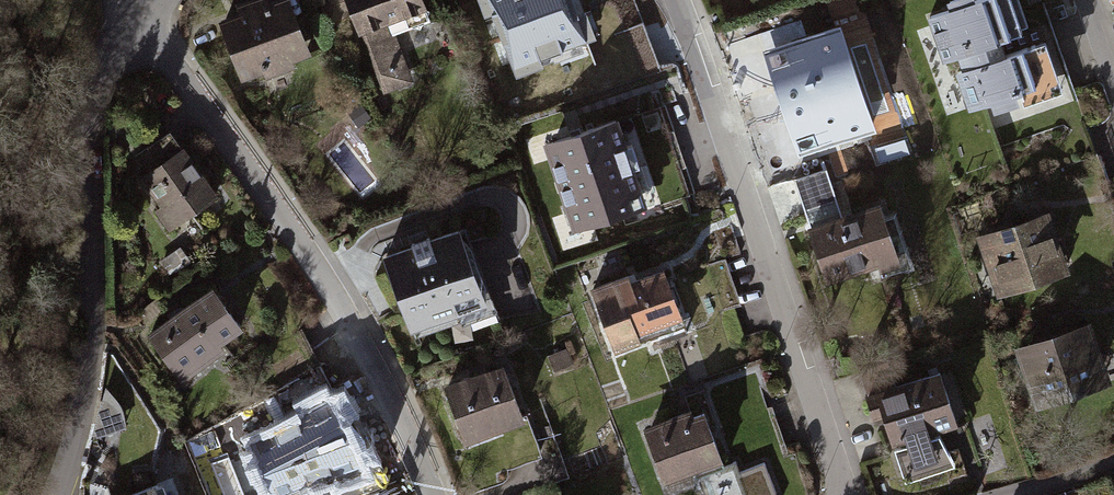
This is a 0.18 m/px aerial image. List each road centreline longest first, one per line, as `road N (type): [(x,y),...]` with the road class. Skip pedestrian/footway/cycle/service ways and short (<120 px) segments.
road 1 (residential): [(434,494),(331,285),(137,3)]
road 2 (residential): [(843,483),(680,5)]
road 3 (residential): [(56,494),(91,347),(88,174),(103,86),(137,3)]

